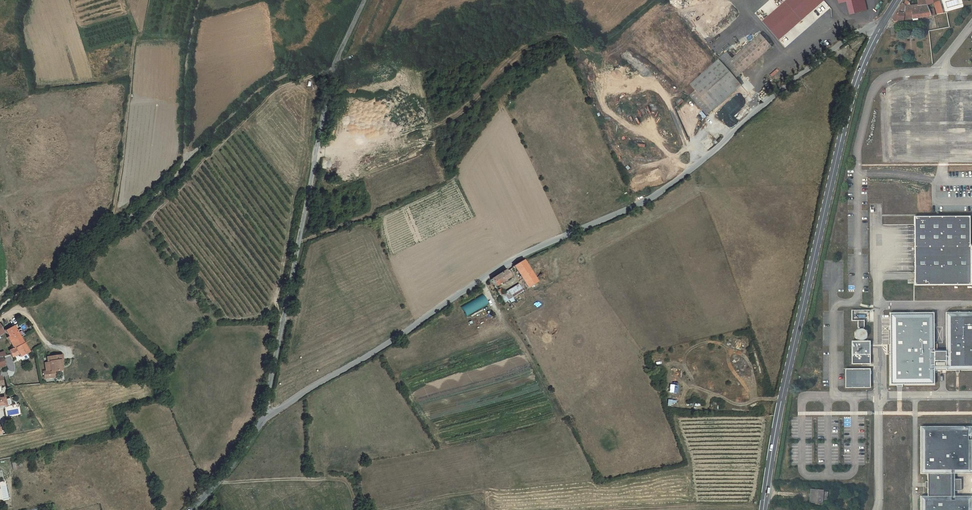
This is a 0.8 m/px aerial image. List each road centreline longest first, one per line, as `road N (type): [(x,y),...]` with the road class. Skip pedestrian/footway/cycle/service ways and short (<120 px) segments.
road 1 (unclassified): [(878,29),(844,40),(656,194),(465,290),(263,419)]
road 2 (secondary): [(878,29),(850,102),(763,509)]
road 3 (unclassified): [(263,419),(335,64),(364,0)]
road 4 (track): [(186,157),(178,174),(75,264),(0,308)]
road 5 (track): [(136,36),(108,236)]
road 6 (track): [(335,64),(509,0)]
road 7 (track): [(335,64),(271,83),(186,157)]
road 8 (track): [(186,157),(185,76),(199,0)]
road 9 (track): [(549,0),(587,32),(612,38),(657,0)]

